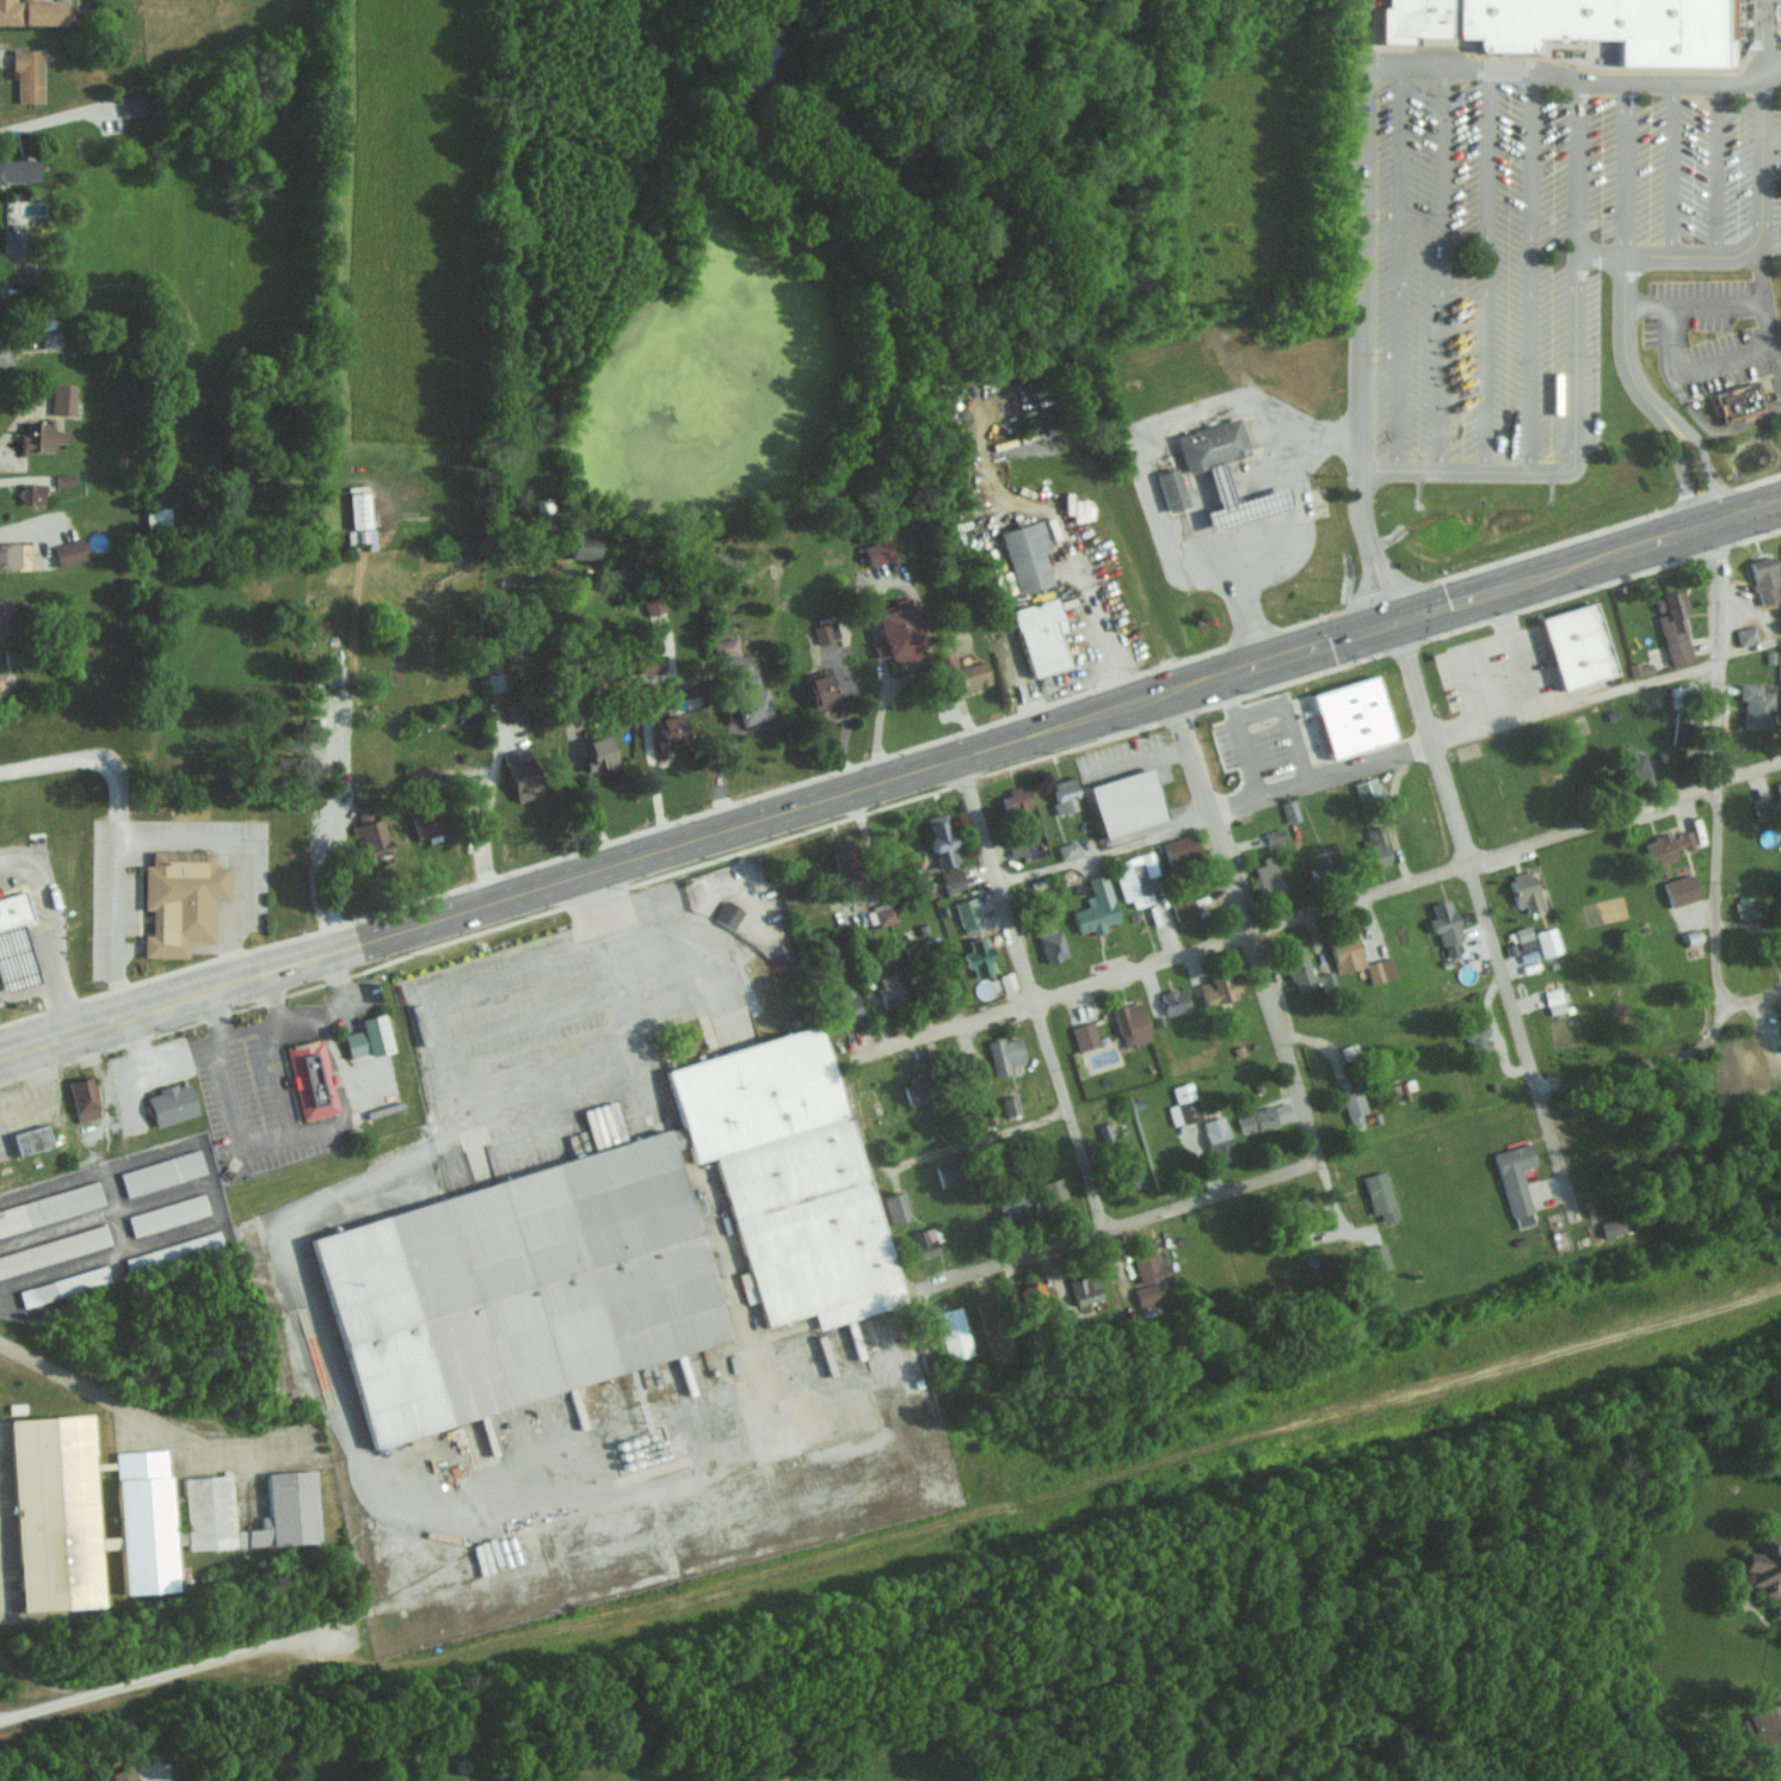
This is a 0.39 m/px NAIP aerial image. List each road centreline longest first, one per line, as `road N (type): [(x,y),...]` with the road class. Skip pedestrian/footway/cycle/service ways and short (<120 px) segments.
road 1 (primary): [(0,1053),(1780,505)]
road 2 (residential): [(863,1058),(1780,761)]
road 3 (residential): [(1103,1228),(960,762)]
road 4 (residential): [(1726,1002),(1713,962),(1720,659),(1712,526)]
road 5 (residential): [(919,1286),(1309,1159)]
road 6 (residential): [(1557,1095),(1539,1097),(1471,862)]
road 7 (residential): [(1780,989),(1726,1002),(1713,1033),(1668,1060),(1557,1095)]
road 8 (residential): [(1471,862),(1394,622)]
road 9 (residential): [(1249,933),(1173,694)]
road 10 (residential): [(1309,1159),(1314,1141),(1249,933)]

